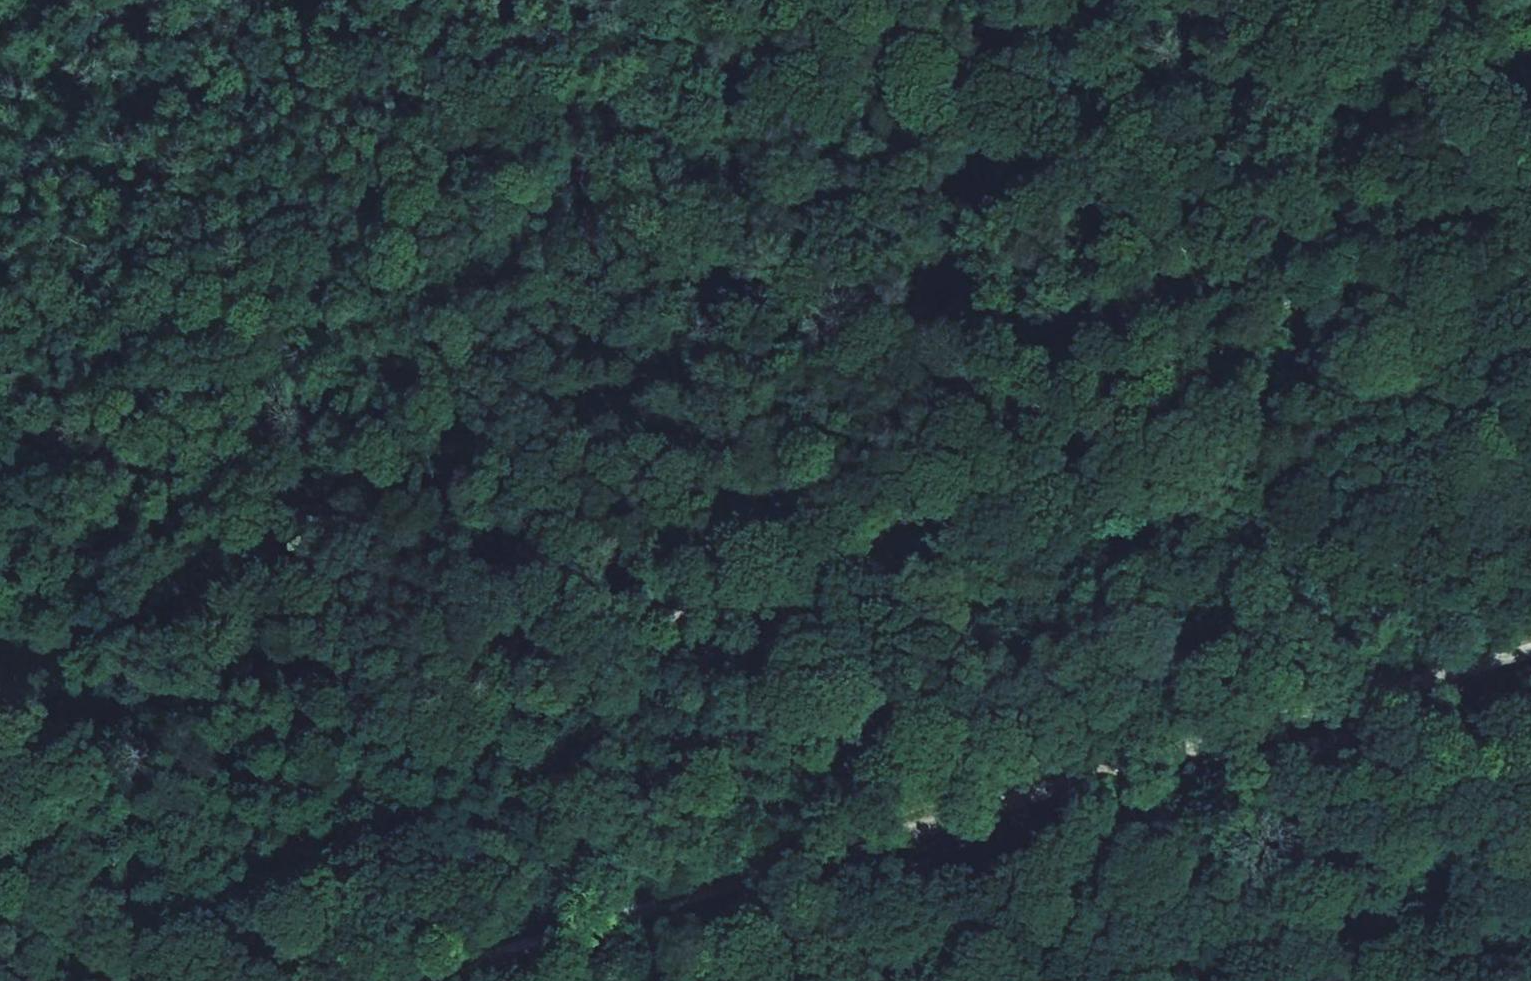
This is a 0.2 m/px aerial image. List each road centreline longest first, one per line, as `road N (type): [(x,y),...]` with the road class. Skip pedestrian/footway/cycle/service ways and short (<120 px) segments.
road 1 (track): [(414,980),(1530,646)]

